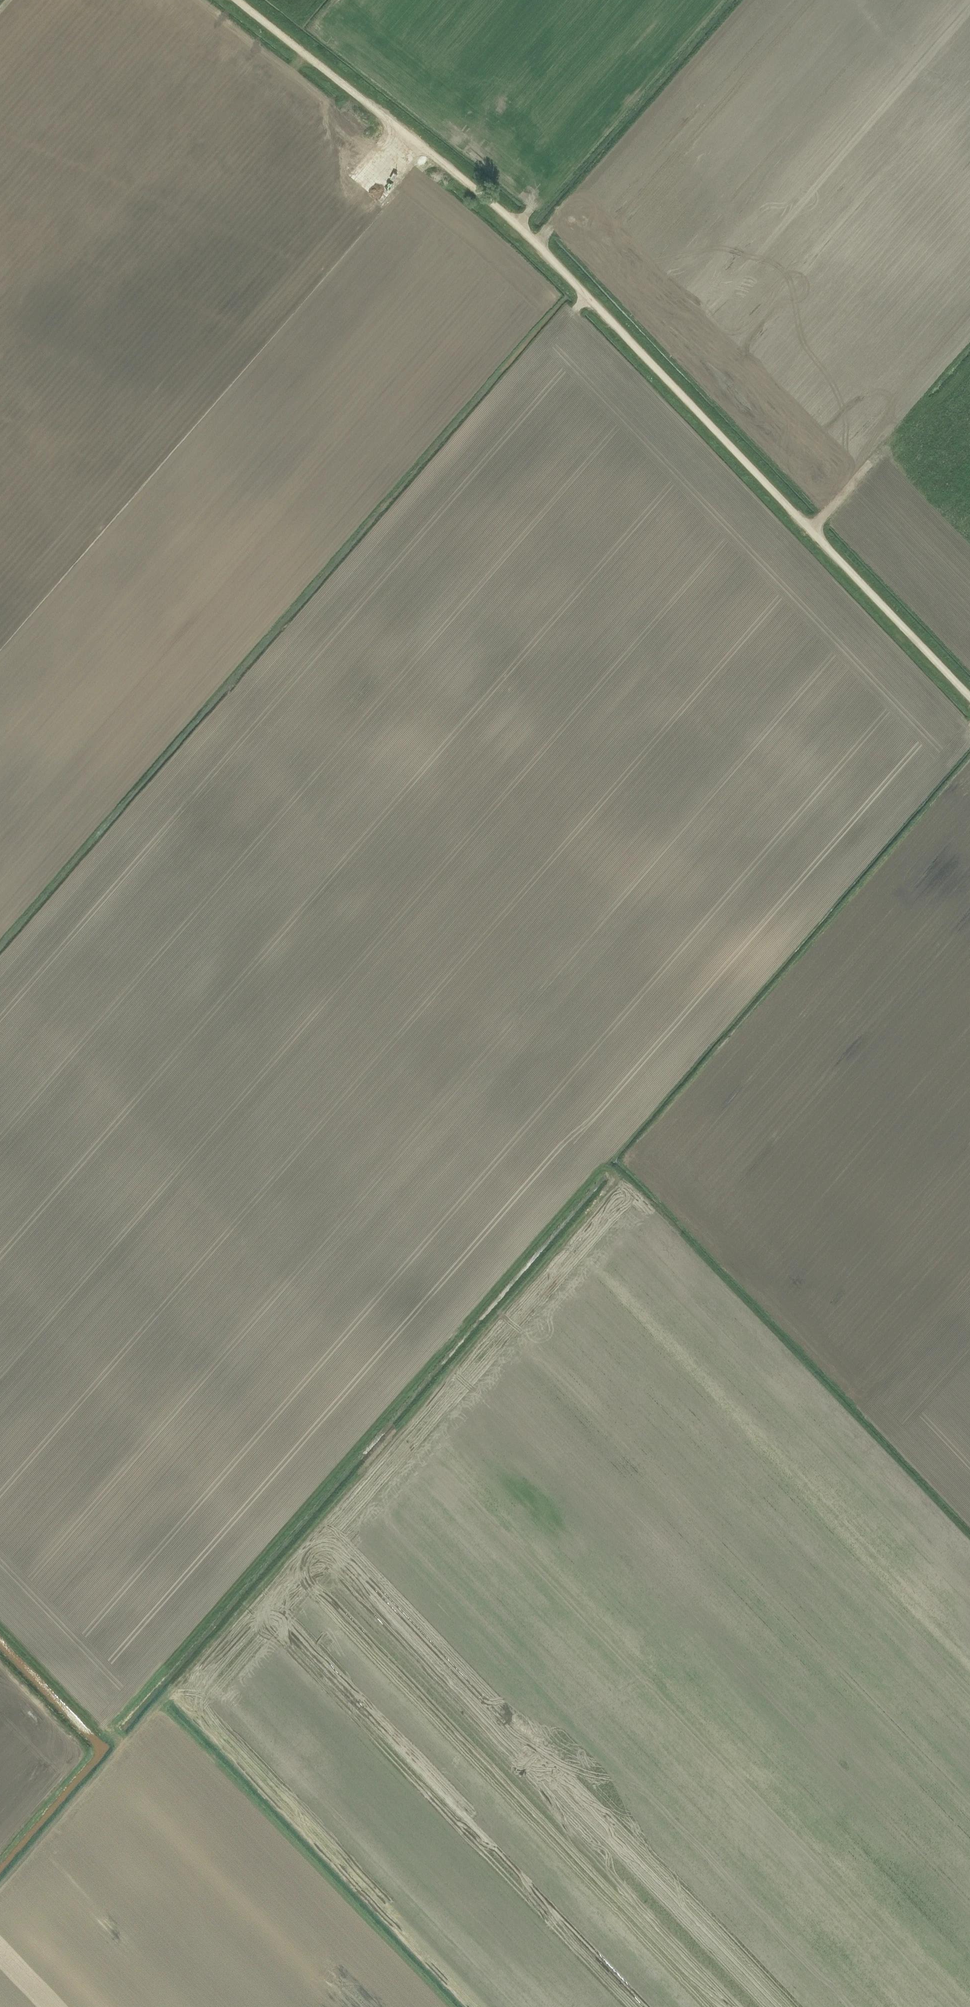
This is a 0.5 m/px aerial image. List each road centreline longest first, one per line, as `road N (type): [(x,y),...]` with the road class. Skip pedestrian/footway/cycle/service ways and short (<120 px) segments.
road 1 (unclassified): [(969,692),(550,255),(240,0)]

